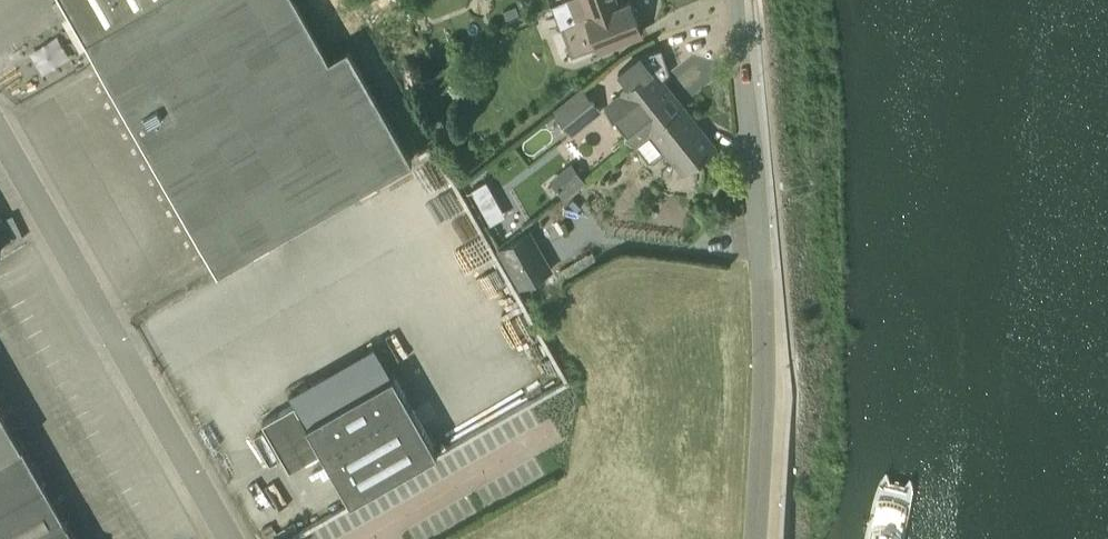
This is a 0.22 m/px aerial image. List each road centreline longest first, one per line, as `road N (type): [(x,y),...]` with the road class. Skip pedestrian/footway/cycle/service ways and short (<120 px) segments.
road 1 (unclassified): [(763,538),(765,358),(737,0)]
road 2 (unclassified): [(228,538),(0,138)]

